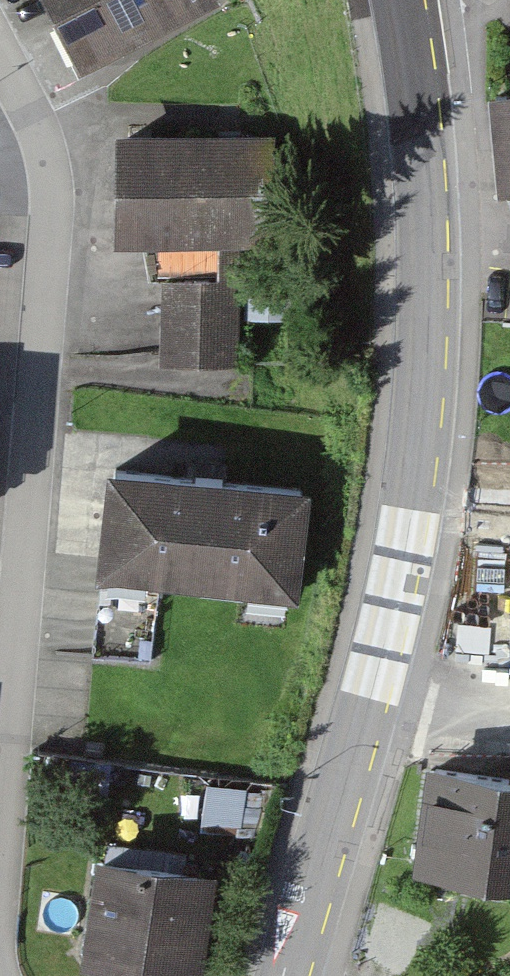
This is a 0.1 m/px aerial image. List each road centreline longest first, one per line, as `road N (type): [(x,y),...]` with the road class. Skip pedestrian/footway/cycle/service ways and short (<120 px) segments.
road 1 (secondary): [(285,975),(385,635),(422,412),(425,169),(400,0)]
road 2 (residential): [(0,807),(50,218),(37,118),(0,46)]

